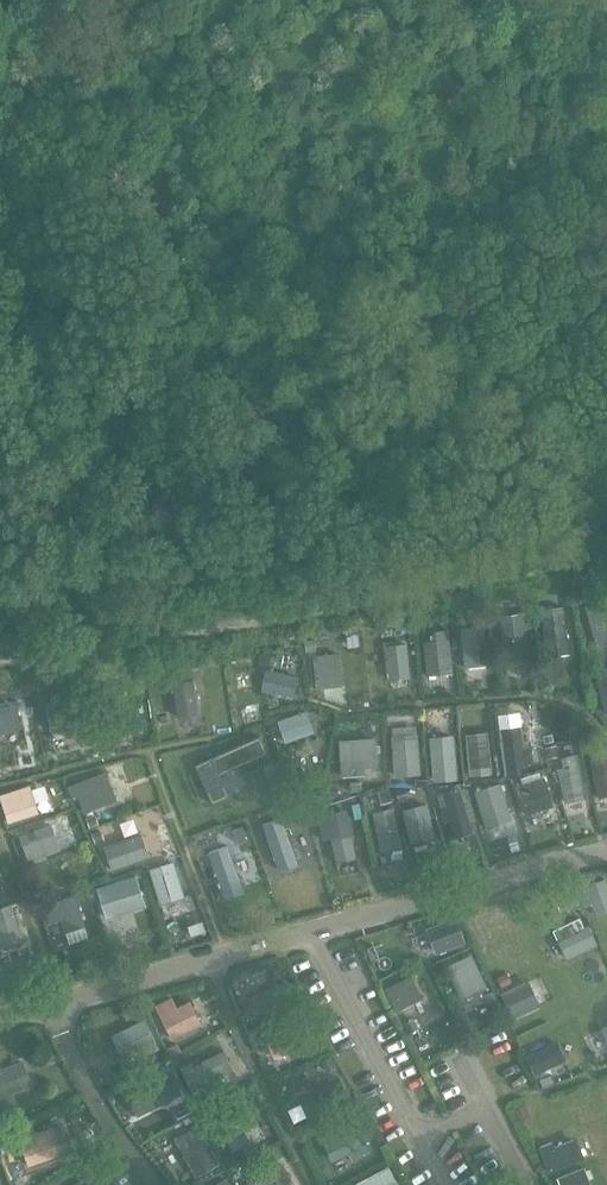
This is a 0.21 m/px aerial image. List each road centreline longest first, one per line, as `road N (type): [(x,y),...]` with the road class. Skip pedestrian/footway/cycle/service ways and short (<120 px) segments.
road 1 (unclassified): [(606,851),(0,1021)]
road 2 (track): [(0,647),(606,561)]

